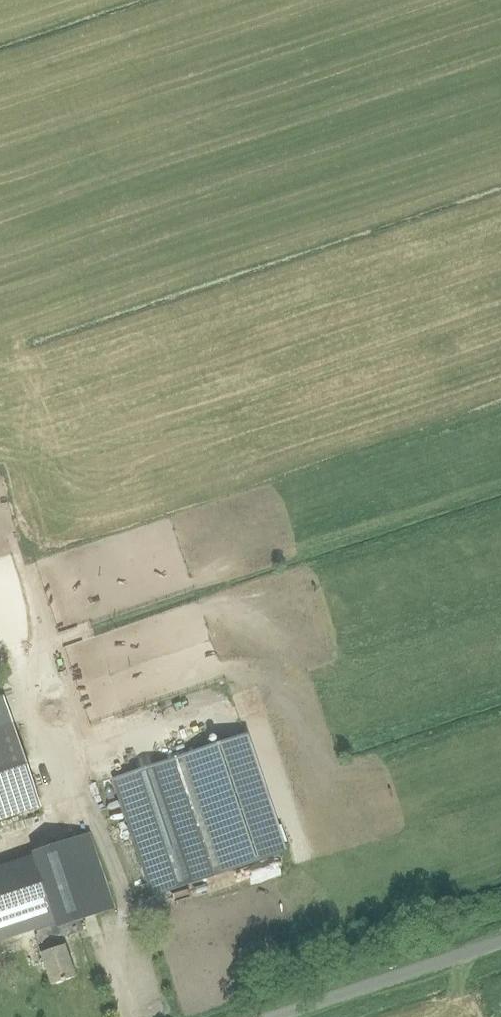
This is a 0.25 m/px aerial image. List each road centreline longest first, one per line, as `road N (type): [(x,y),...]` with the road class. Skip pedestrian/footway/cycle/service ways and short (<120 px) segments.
road 1 (unclassified): [(262,1016),(500,938)]

